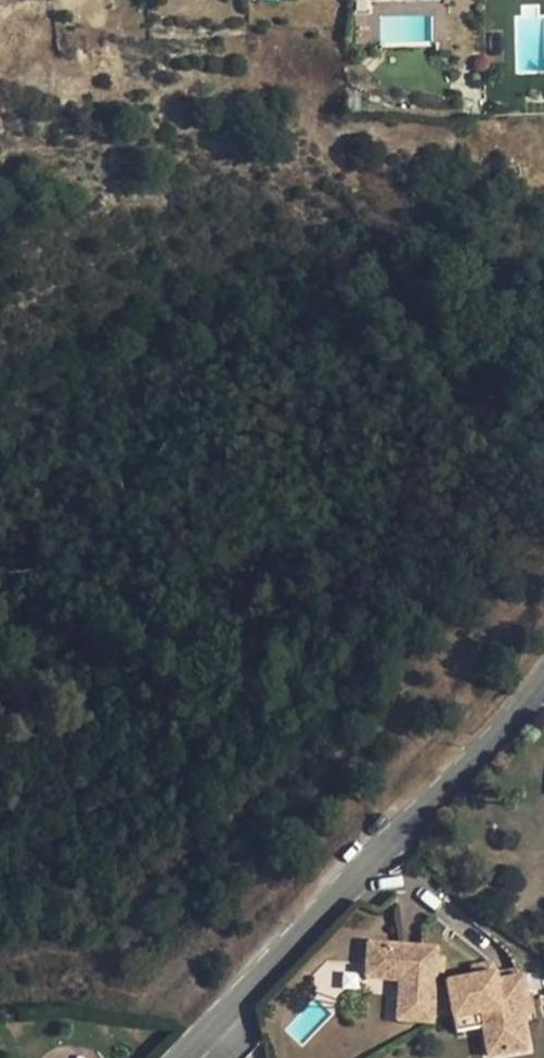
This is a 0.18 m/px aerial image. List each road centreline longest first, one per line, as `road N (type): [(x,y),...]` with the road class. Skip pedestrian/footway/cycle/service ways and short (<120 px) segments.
road 1 (unclassified): [(543,682),(180,1057)]

